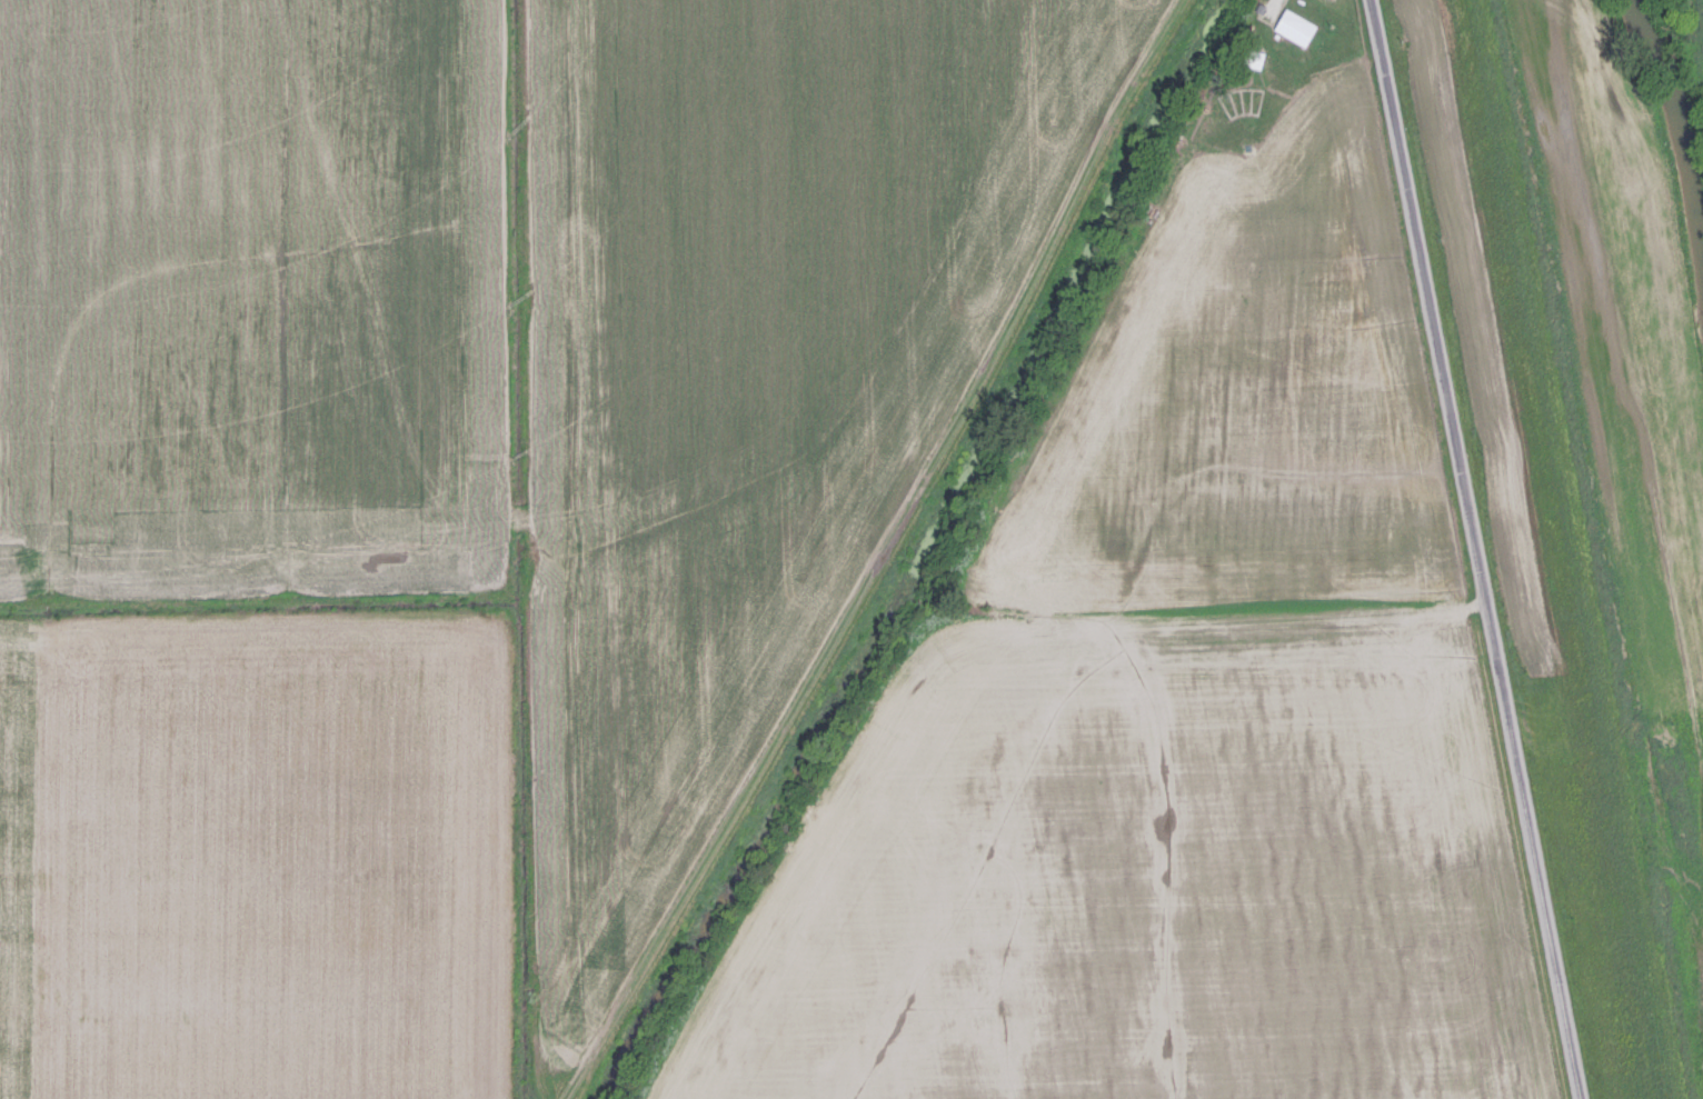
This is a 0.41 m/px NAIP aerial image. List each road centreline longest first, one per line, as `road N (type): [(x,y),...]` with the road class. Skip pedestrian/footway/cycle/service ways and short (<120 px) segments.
road 1 (residential): [(1510,1098),(1475,936),(1470,838),(1301,0)]

